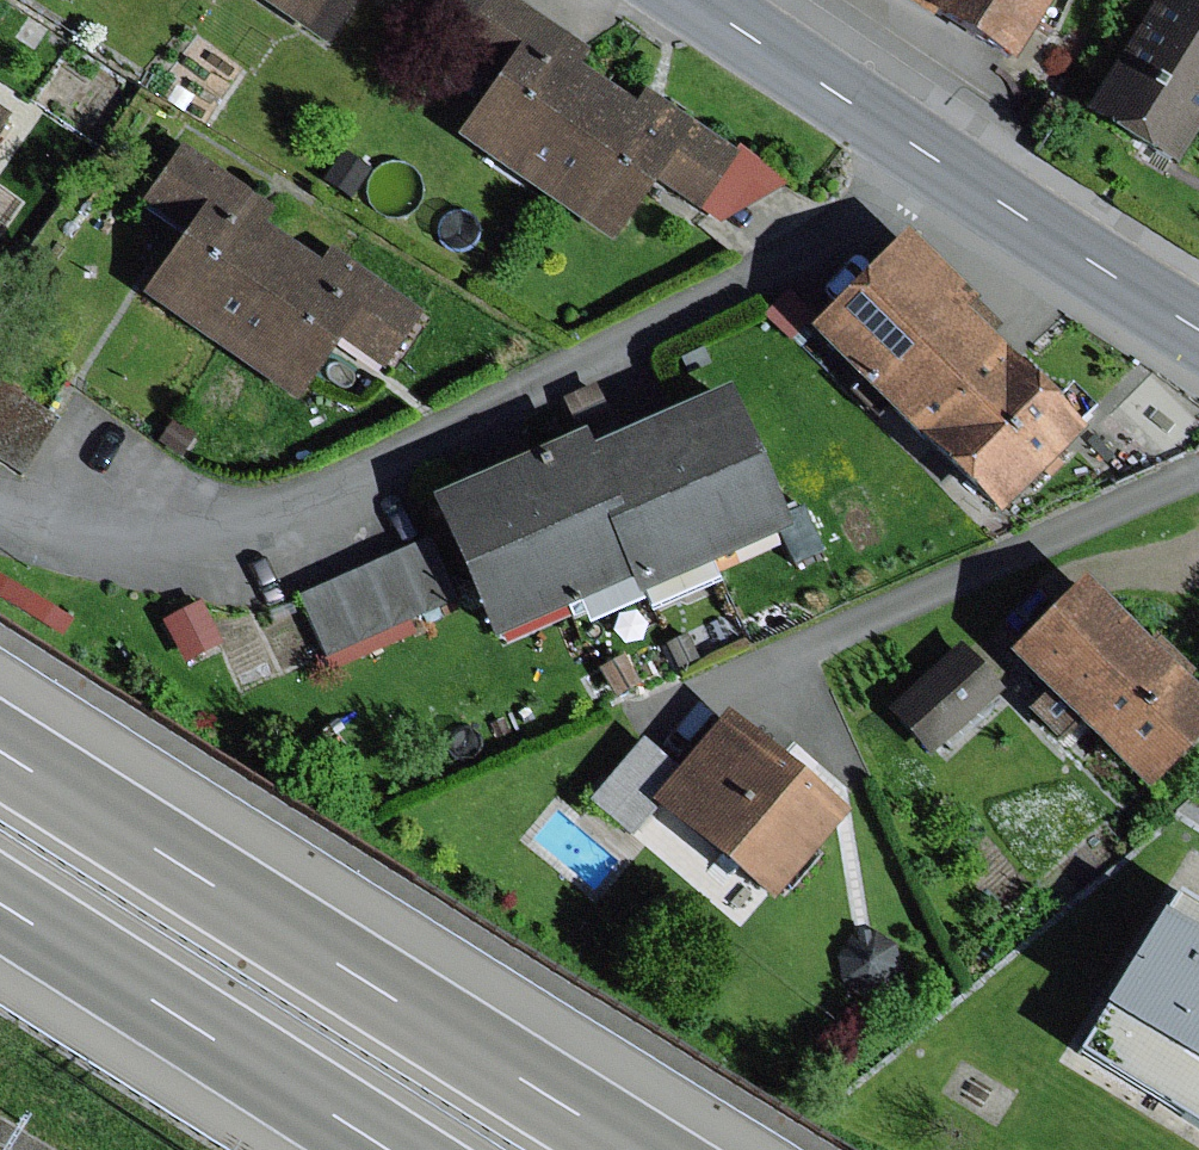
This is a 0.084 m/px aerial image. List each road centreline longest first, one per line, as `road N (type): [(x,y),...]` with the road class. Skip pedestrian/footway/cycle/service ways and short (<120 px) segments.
road 1 (motorway): [(641,1149),(0,748)]
road 2 (primary): [(1198,332),(696,0)]
road 3 (motorway): [(0,898),(400,1149)]

